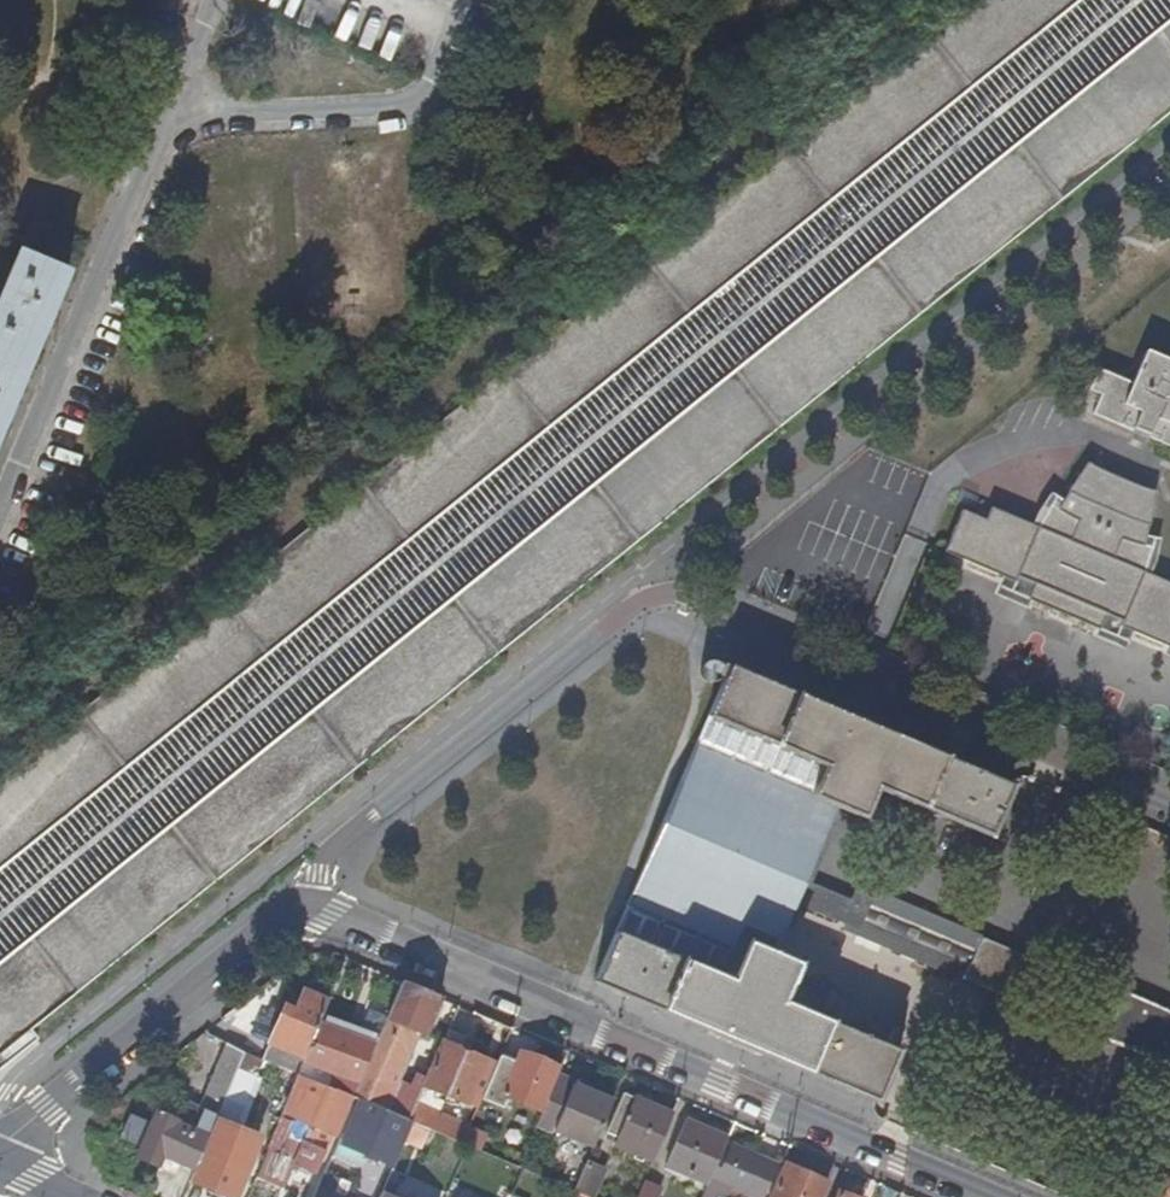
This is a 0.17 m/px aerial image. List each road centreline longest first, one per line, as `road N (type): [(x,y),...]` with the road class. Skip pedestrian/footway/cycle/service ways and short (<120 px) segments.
road 1 (motorway): [(0,973),(1169,30)]
road 2 (motorway): [(1061,0),(0,856)]
road 3 (residential): [(1169,813),(662,594),(362,827),(299,905)]
road 4 (residential): [(994,1196),(299,905)]
road 5 (residential): [(299,905),(53,1109),(0,1137)]

